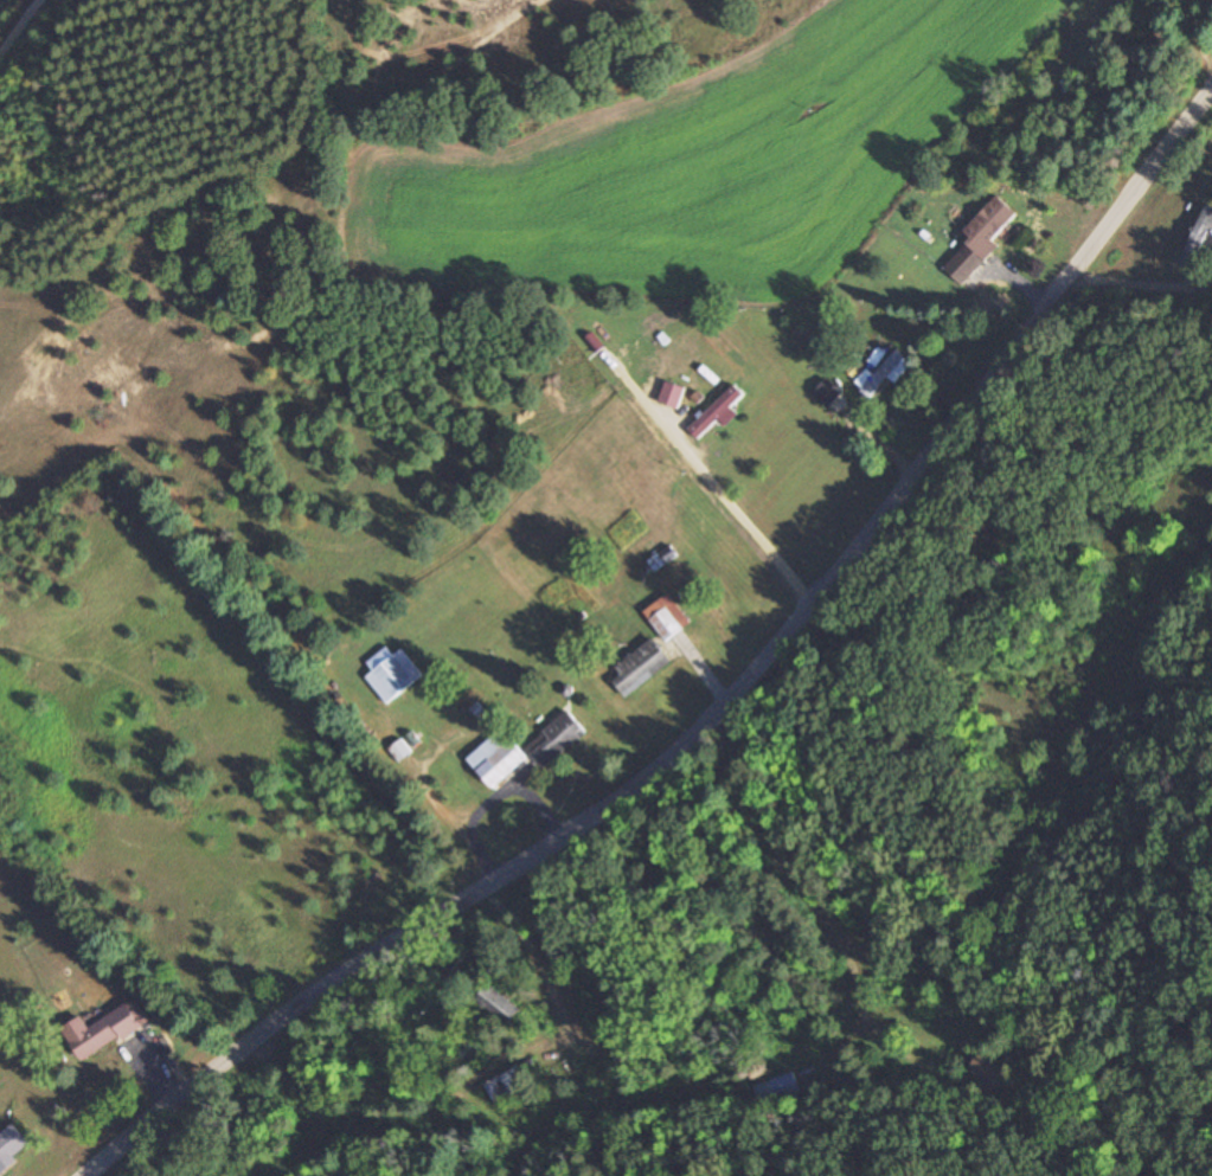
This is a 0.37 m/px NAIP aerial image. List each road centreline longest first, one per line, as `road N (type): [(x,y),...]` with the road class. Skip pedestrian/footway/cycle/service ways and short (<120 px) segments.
road 1 (tertiary): [(115,1175),(577,807),(917,407),(1053,296),(1192,117),(1211,68)]
road 2 (residential): [(917,407),(750,245)]

